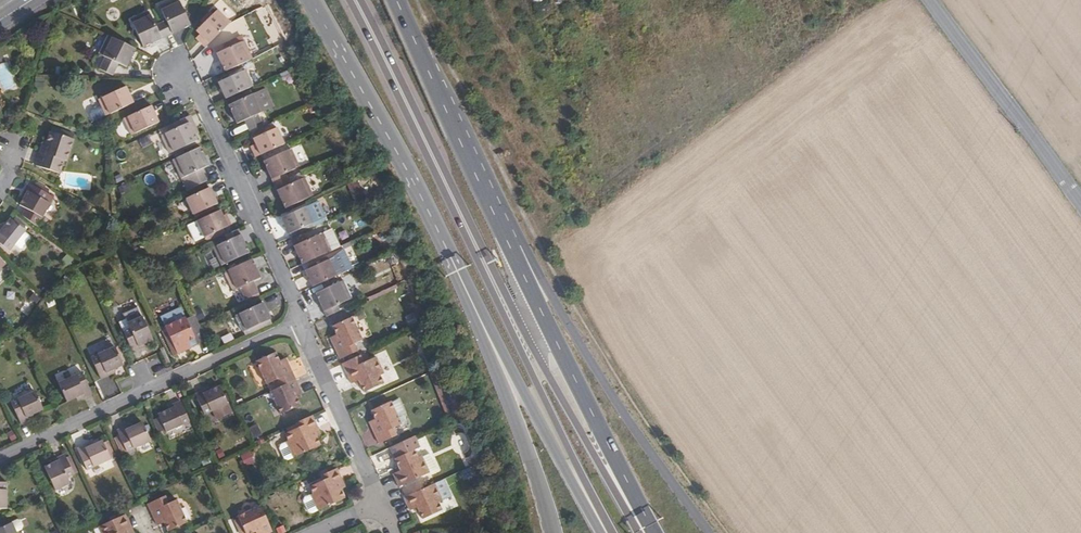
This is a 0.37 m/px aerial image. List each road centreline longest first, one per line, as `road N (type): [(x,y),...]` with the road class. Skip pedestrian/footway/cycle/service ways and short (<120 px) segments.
road 1 (primary): [(640,532),(531,343),(360,0)]
road 2 (primary): [(347,0),(610,532)]
road 3 (primary): [(709,532),(492,208)]
road 4 (primary): [(654,532),(492,208)]
road 5 (residential): [(0,462),(305,323)]
road 6 (primary): [(449,254),(604,532)]
road 7 (primary): [(449,254),(553,532)]
road 8 (primary): [(312,0),(449,254)]
road 9 (residential): [(186,64),(305,323)]
road 10 (tertiary): [(930,0),(1080,202)]
road 11 (primary): [(492,208),(396,0)]
road 12 (residential): [(305,323),(380,503)]

